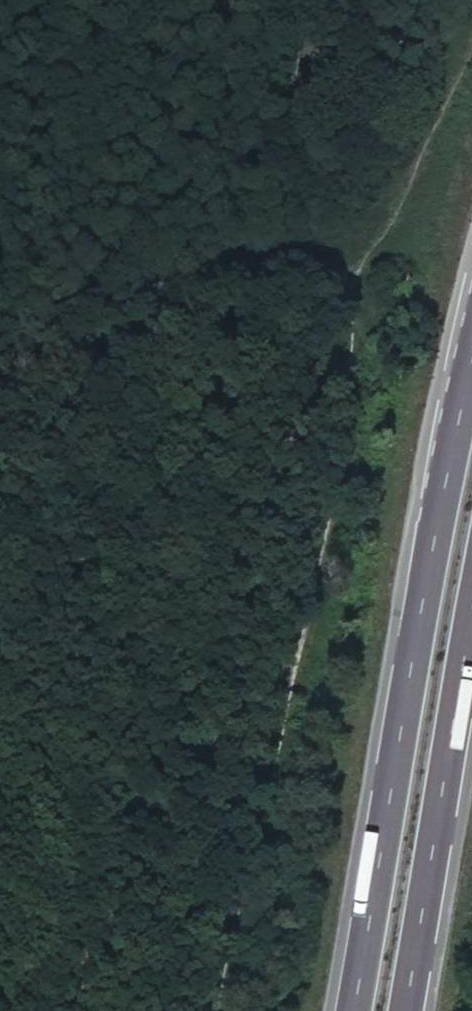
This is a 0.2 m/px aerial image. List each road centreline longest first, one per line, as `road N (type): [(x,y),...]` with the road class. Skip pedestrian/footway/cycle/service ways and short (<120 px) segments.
road 1 (track): [(471,44),(414,181),(360,262),(334,489),(213,1010)]
road 2 (trunk): [(471,357),(353,1010)]
road 3 (trunk): [(404,1010),(471,619)]

